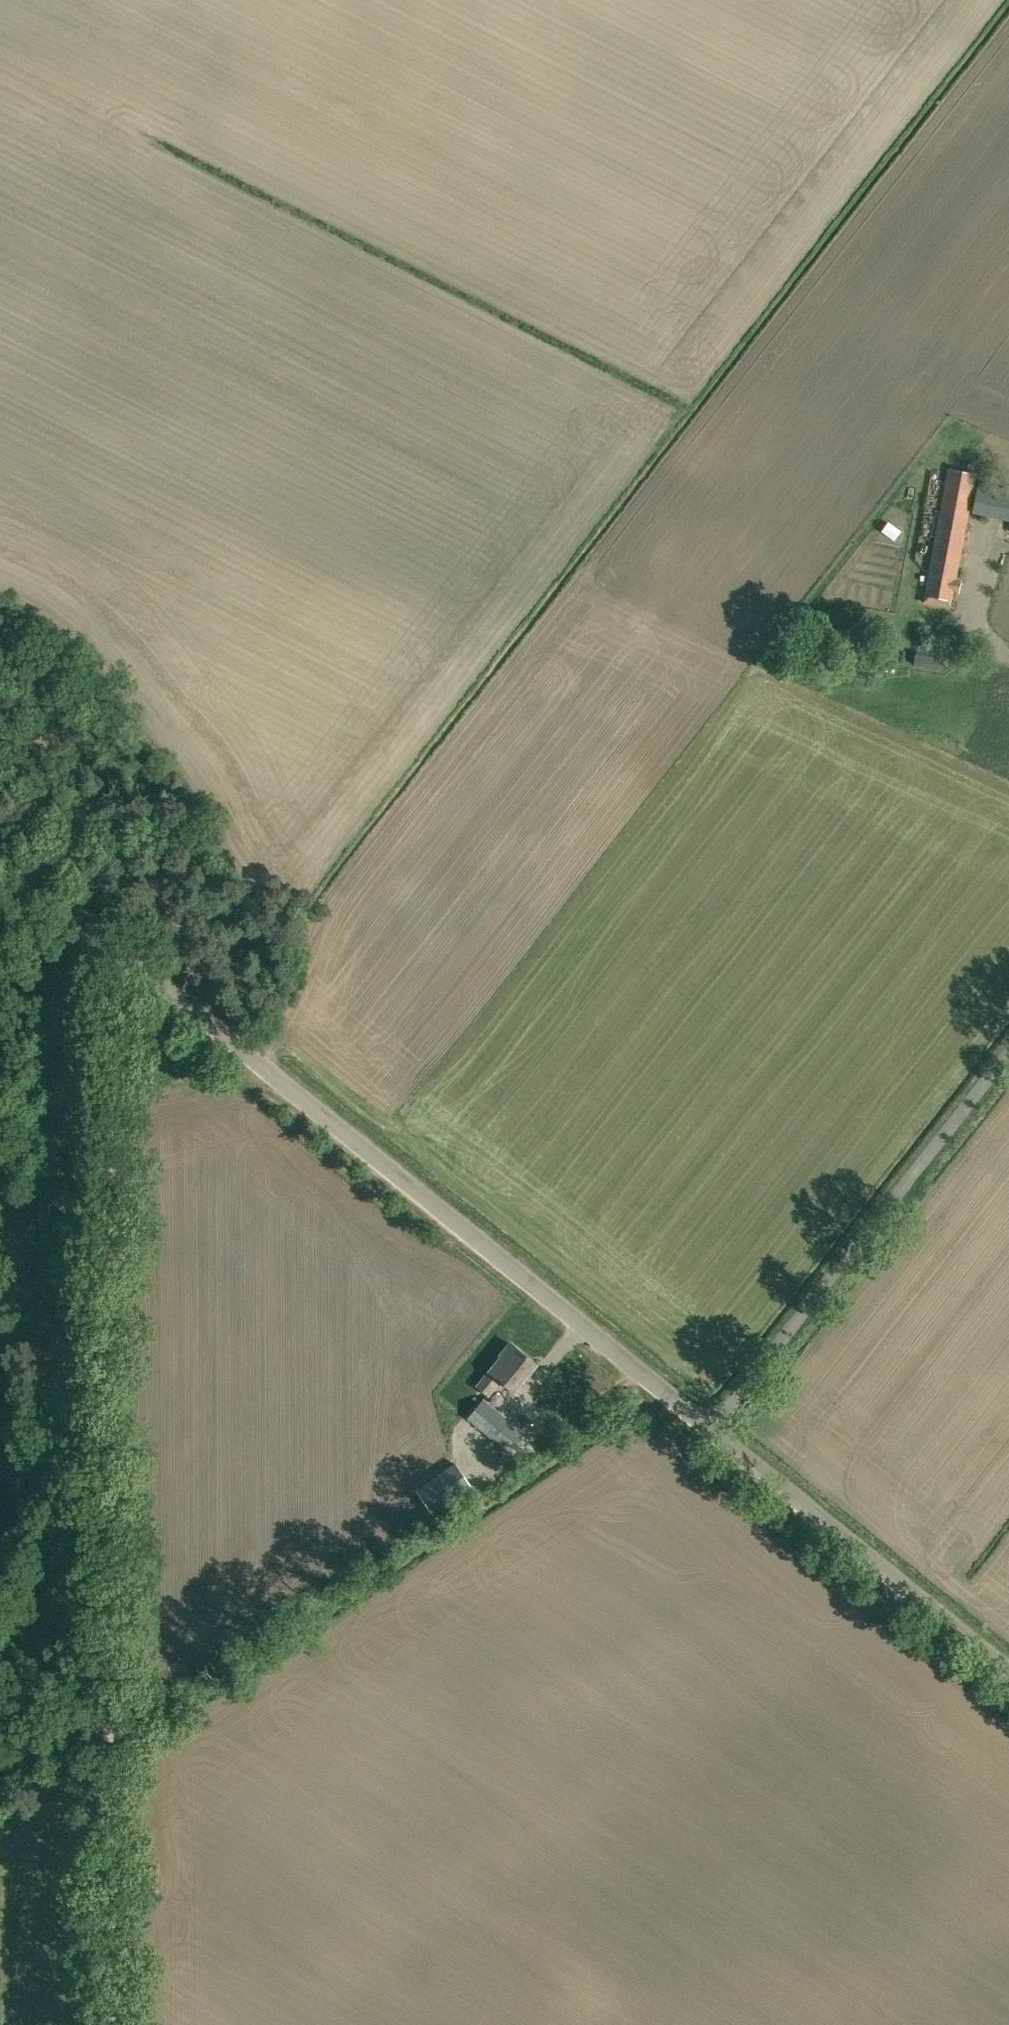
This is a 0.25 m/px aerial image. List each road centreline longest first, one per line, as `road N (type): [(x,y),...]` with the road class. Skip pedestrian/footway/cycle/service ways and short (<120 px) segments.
road 1 (unclassified): [(711,1431),(0,843)]
road 2 (unclassified): [(711,1431),(1008,1048)]
road 3 (unclassified): [(1008,1673),(711,1431)]

